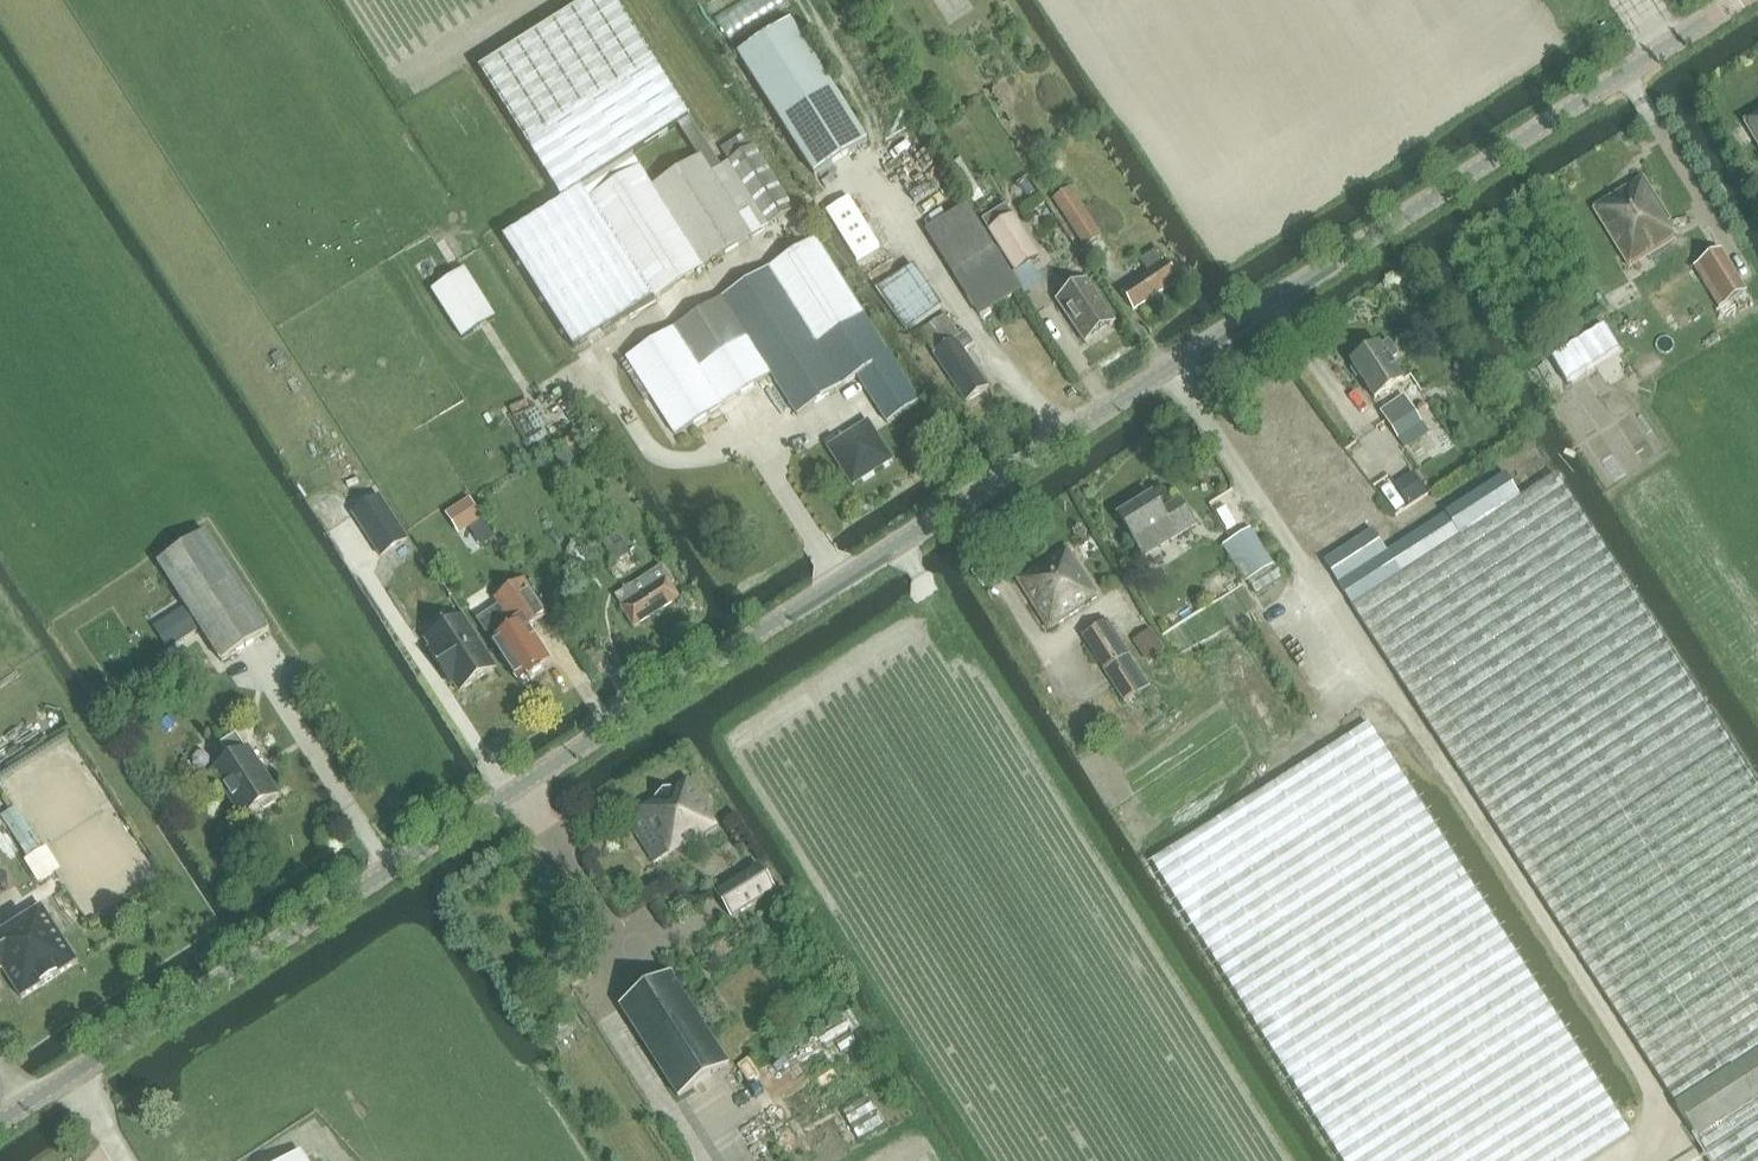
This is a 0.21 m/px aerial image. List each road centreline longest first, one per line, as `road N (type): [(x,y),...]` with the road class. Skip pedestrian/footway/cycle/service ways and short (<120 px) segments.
road 1 (unclassified): [(0,1119),(1739,0)]

